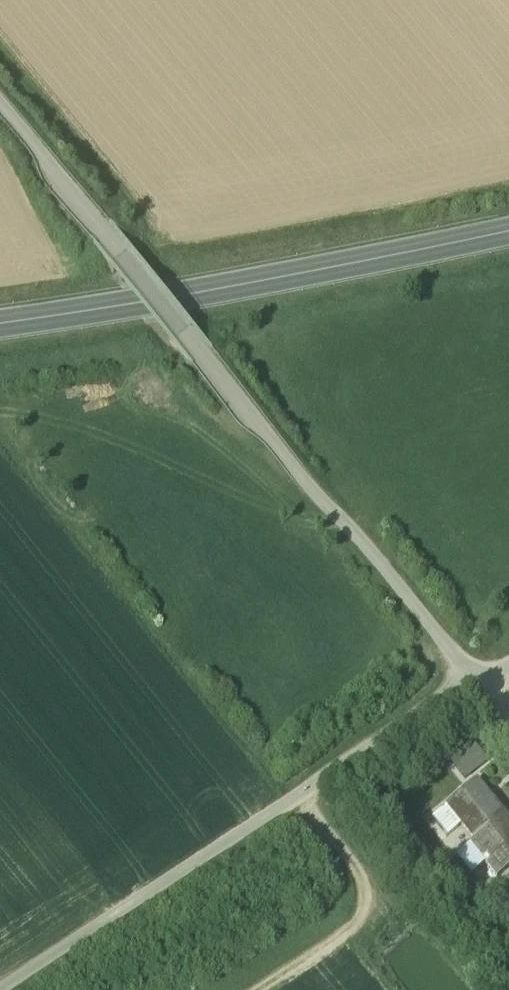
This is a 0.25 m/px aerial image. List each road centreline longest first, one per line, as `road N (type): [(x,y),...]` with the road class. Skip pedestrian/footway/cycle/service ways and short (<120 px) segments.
road 1 (track): [(478,682),(0,93)]
road 2 (track): [(6,989),(478,682)]
road 3 (secondary): [(508,226),(0,315)]

